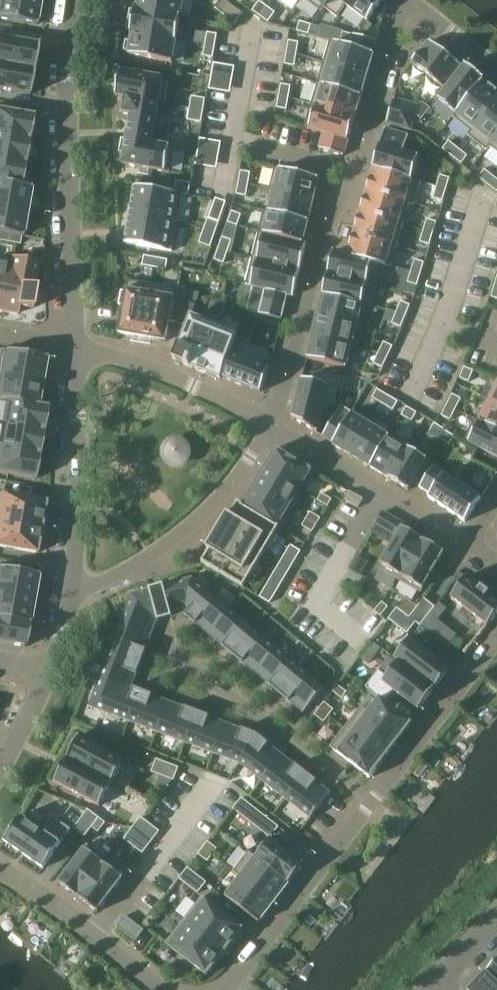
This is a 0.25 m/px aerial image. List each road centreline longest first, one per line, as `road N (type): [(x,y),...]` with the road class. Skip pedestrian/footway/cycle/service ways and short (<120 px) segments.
road 1 (residential): [(270,423),(325,223),(358,163),(405,0)]
road 2 (residential): [(496,637),(223,989)]
road 3 (residential): [(76,347),(68,114),(75,0)]
road 4 (residential): [(72,595),(186,531),(236,485),(270,423)]
road 5 (residential): [(72,595),(76,347)]
road 6 (residential): [(270,423),(468,544)]
road 7 (residential): [(76,347),(194,384),(270,423)]
road 8 (residential): [(160,989),(0,866)]

